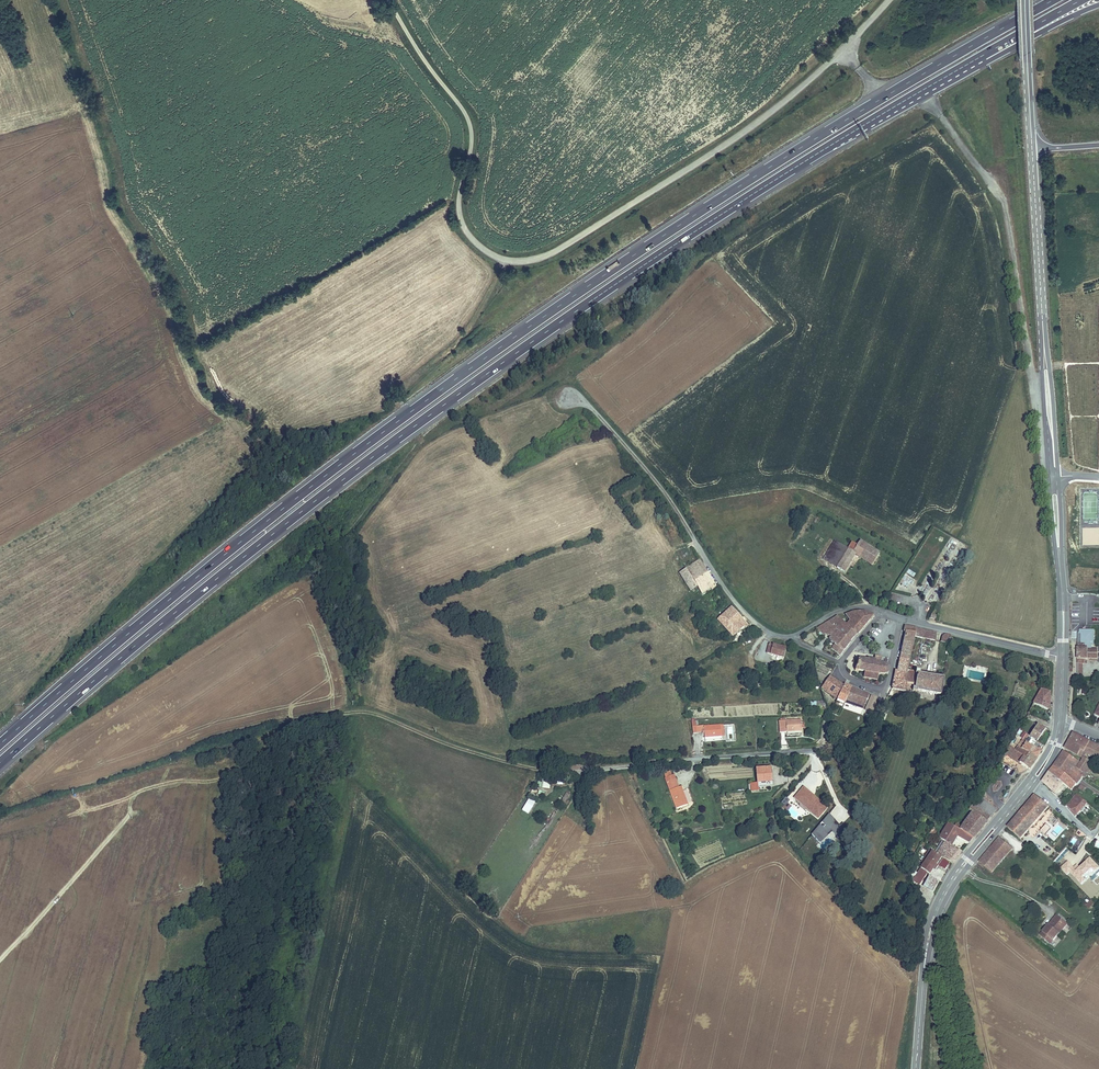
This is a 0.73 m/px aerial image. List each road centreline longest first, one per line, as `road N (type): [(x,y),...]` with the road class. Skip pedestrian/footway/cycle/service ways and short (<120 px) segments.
road 1 (motorway): [(1053,0),(737,188),(483,360),(267,521),(0,744)]
road 2 (motorway): [(0,763),(179,610),(425,418),(677,243),(911,97)]
road 3 (track): [(235,745),(367,713),(527,769),(572,771)]
road 4 (residential): [(572,771),(828,750),(868,730),(886,689)]
road 5 (residential): [(565,395),(591,407),(650,474),(747,615),(775,635),(793,636)]
road 6 (motorway): [(911,97),(1098,4)]
road 7 (primary): [(1028,779),(943,888),(926,955)]
road 8 (primary): [(926,955),(951,890),(1035,785)]
road 9 (motorway): [(911,97),(1081,0)]
road 10 (primary): [(1044,341),(1032,149)]
road 11 (primary): [(1048,476),(1060,656)]
road 12 (primary): [(1066,656),(1058,476)]
road 13 (residential): [(901,618),(1060,656)]
road 14 (primary): [(1032,149),(1024,0)]
road 15 (primary): [(1058,476),(1044,341)]
road 16 (primary): [(1044,341),(1048,476)]

